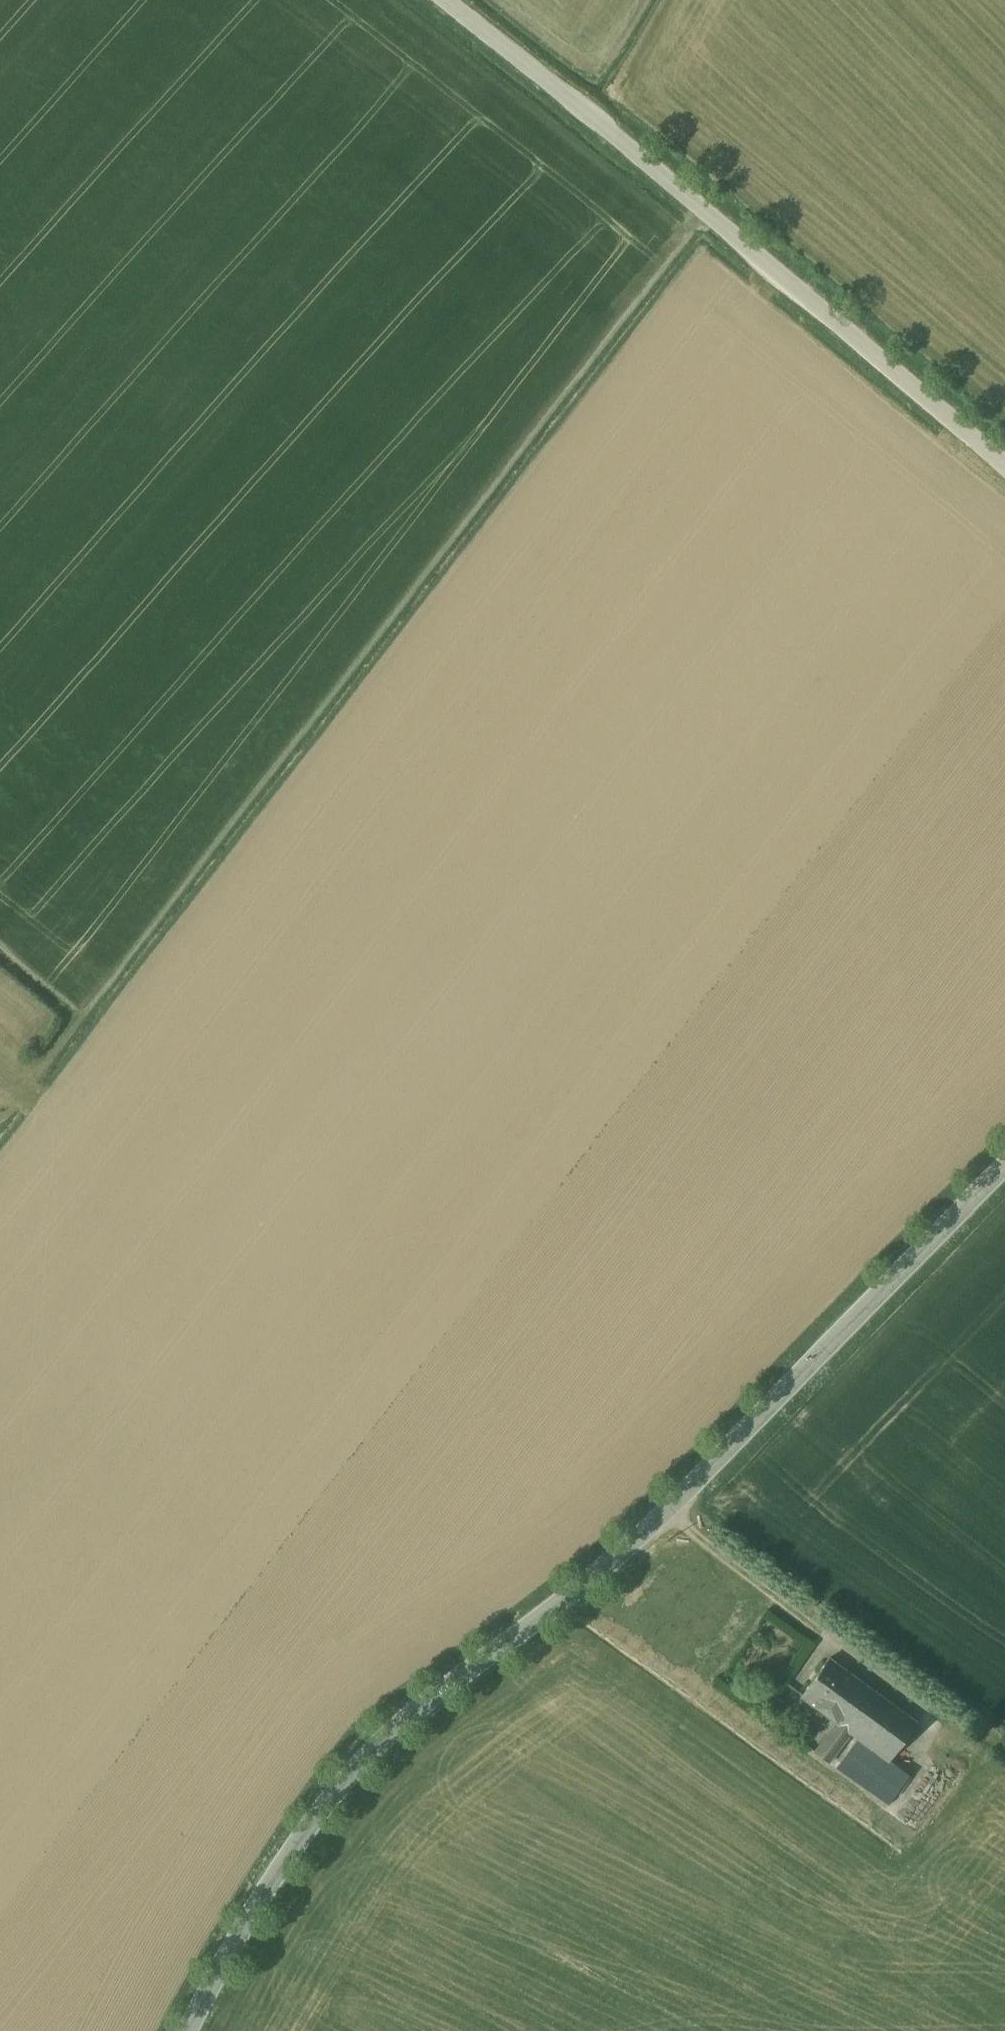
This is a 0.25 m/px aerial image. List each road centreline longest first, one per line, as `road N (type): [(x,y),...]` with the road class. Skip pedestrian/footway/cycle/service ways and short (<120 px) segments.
road 1 (tertiary): [(1004,1166),(613,1561),(388,1734),(300,1840),(187,2030)]
road 2 (unclassified): [(1004,464),(444,0)]

